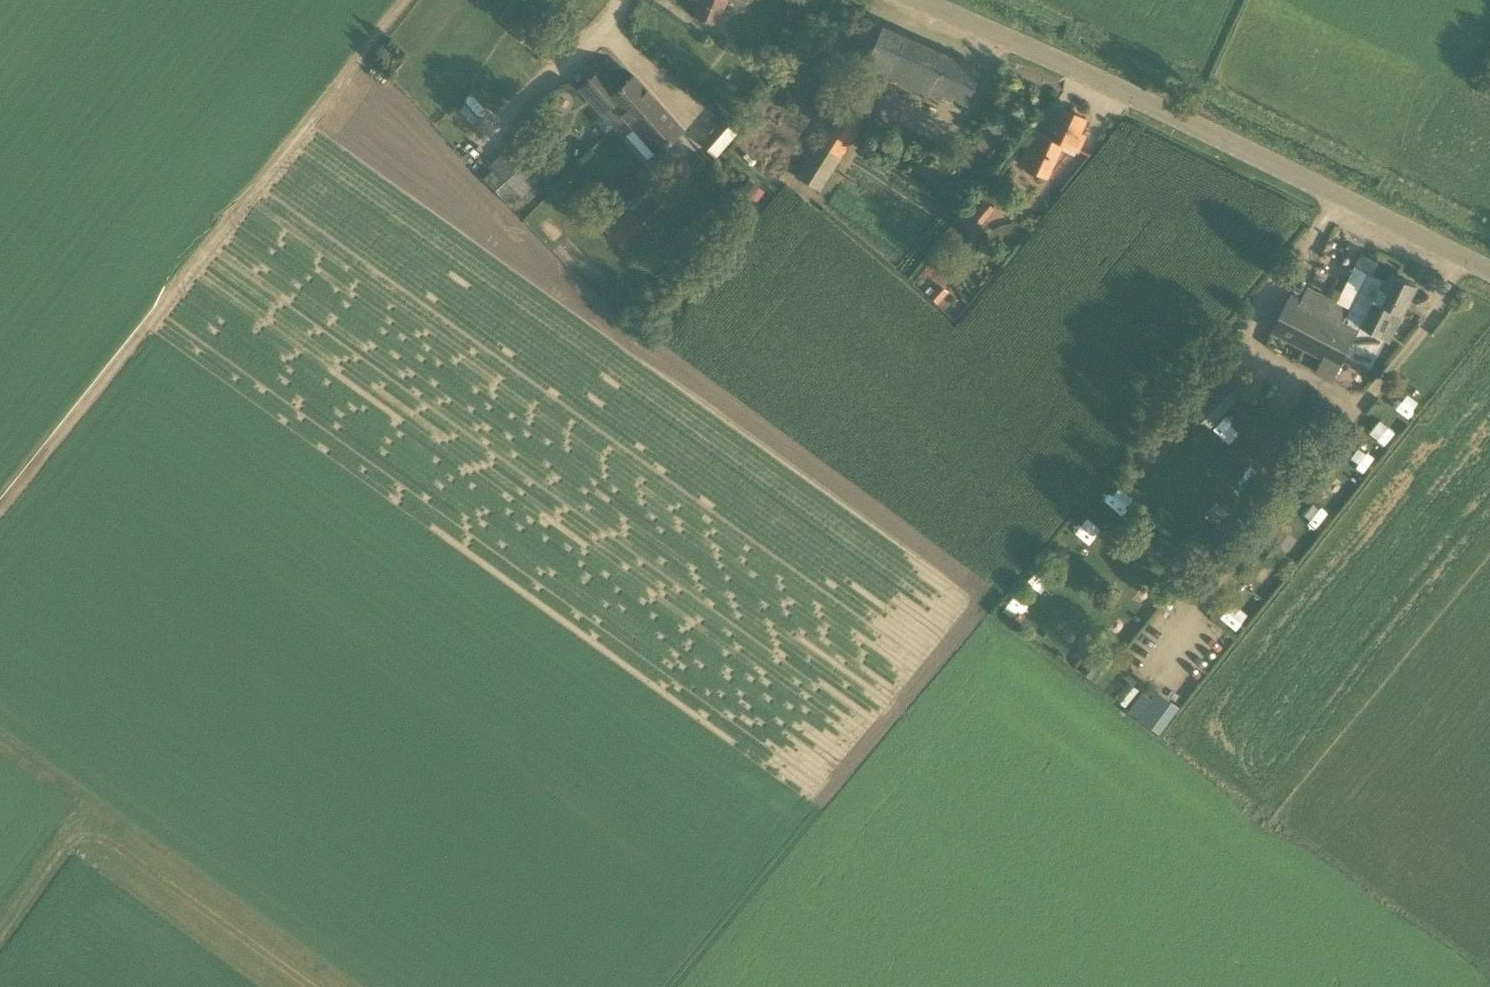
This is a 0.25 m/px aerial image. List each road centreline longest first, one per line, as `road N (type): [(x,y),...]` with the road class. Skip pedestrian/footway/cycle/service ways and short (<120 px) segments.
road 1 (tertiary): [(1489,267),(1152,100),(923,0)]

